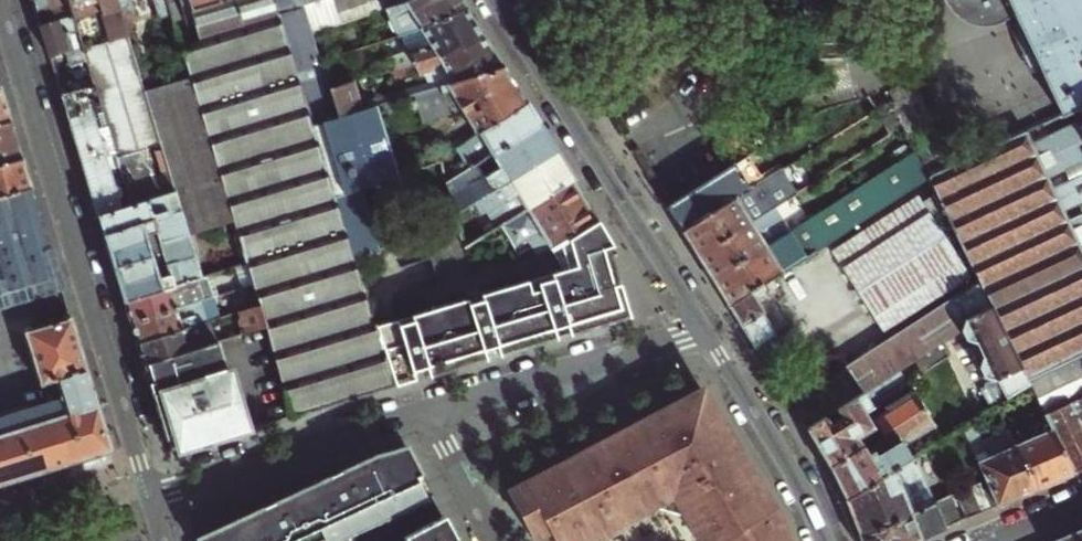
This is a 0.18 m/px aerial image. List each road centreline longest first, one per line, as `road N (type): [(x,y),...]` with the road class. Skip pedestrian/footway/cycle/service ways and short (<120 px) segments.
road 1 (residential): [(145,482),(2,0)]
road 2 (tertiary): [(705,329),(494,0)]
road 3 (residential): [(150,497),(429,412)]
road 4 (residential): [(429,412),(705,329)]
road 5 (tertiary): [(826,540),(787,460),(705,329)]
road 6 (residential): [(145,482),(0,526)]
road 7 (residential): [(429,412),(497,540)]

